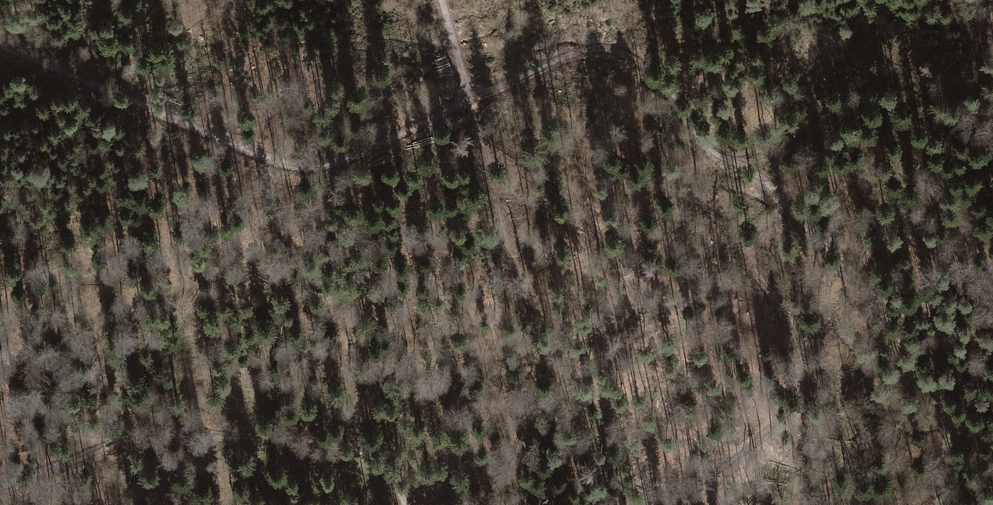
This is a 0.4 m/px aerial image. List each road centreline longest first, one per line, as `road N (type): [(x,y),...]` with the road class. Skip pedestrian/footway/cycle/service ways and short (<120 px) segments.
road 1 (track): [(790,209),(760,226),(751,245),(802,350),(800,397),(703,480),(668,493),(638,490),(606,463),(538,329),(468,99)]
road 2 (track): [(468,99),(588,50),(622,52),(655,72),(708,146),(768,182),(852,272),(937,390),(949,432),(939,504)]
road 3 (track): [(0,45),(243,150),(303,166),(360,153),(468,99)]
road 4 (track): [(0,484),(133,435),(185,430),(353,447),(385,467),(405,504)]

